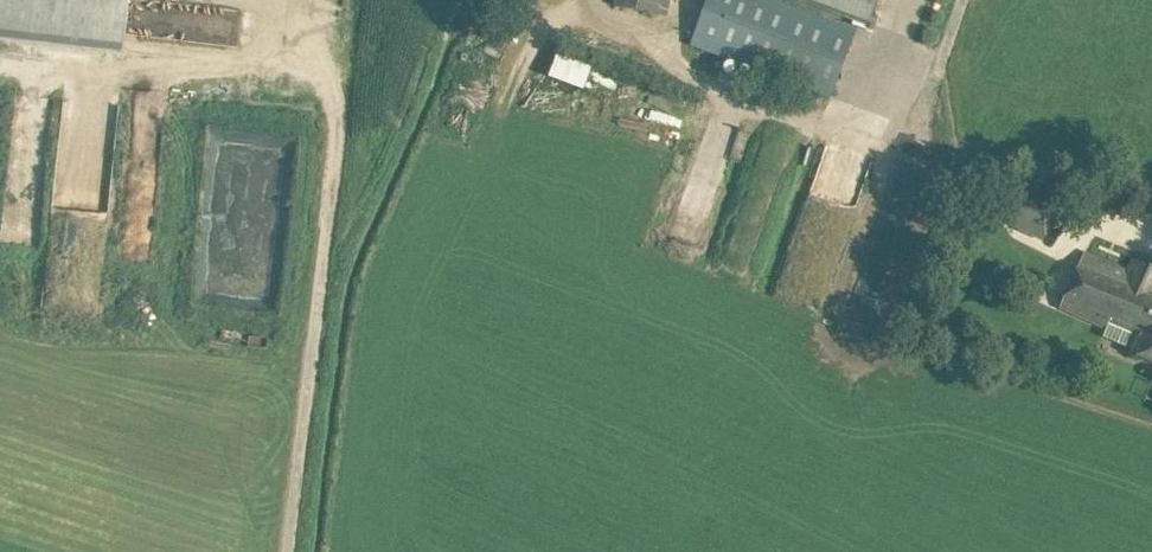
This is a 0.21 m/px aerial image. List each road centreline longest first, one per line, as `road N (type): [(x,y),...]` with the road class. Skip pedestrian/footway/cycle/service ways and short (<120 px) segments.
road 1 (track): [(291,551),(341,98),(267,79)]

